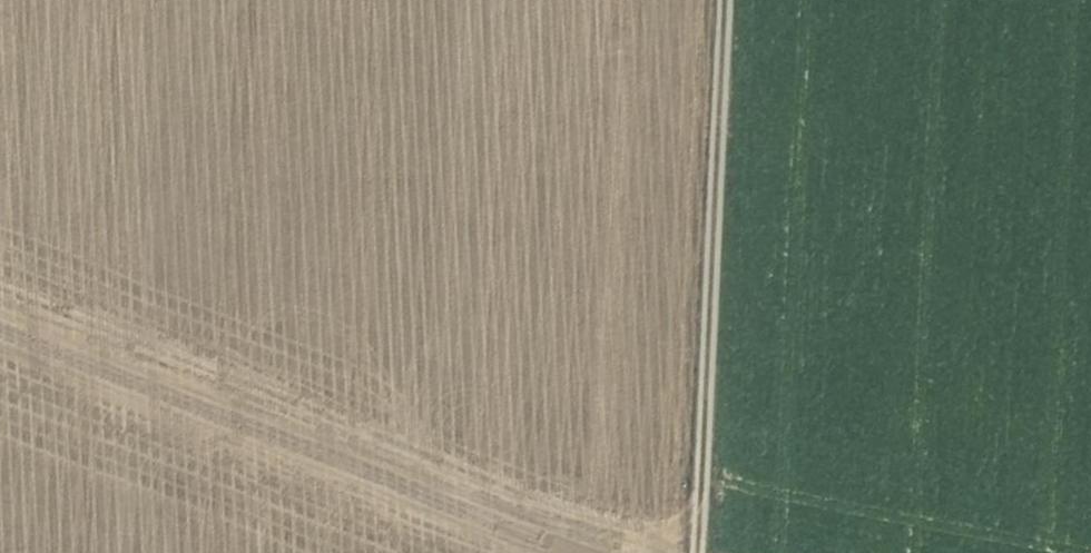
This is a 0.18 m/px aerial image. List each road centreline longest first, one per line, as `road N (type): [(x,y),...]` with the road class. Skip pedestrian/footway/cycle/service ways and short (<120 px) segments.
road 1 (track): [(701,552),(727,0)]

